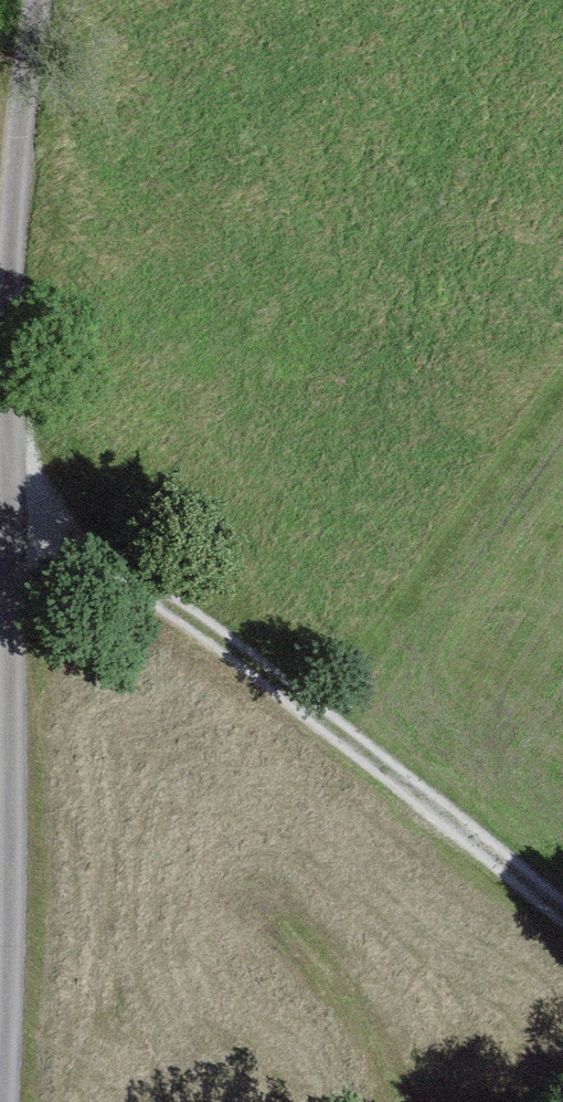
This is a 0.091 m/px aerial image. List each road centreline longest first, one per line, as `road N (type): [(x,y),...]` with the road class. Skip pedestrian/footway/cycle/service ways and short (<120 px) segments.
road 1 (track): [(562,903),(165,606),(7,467),(0,715)]
road 2 (residential): [(7,467),(10,144),(36,0)]

